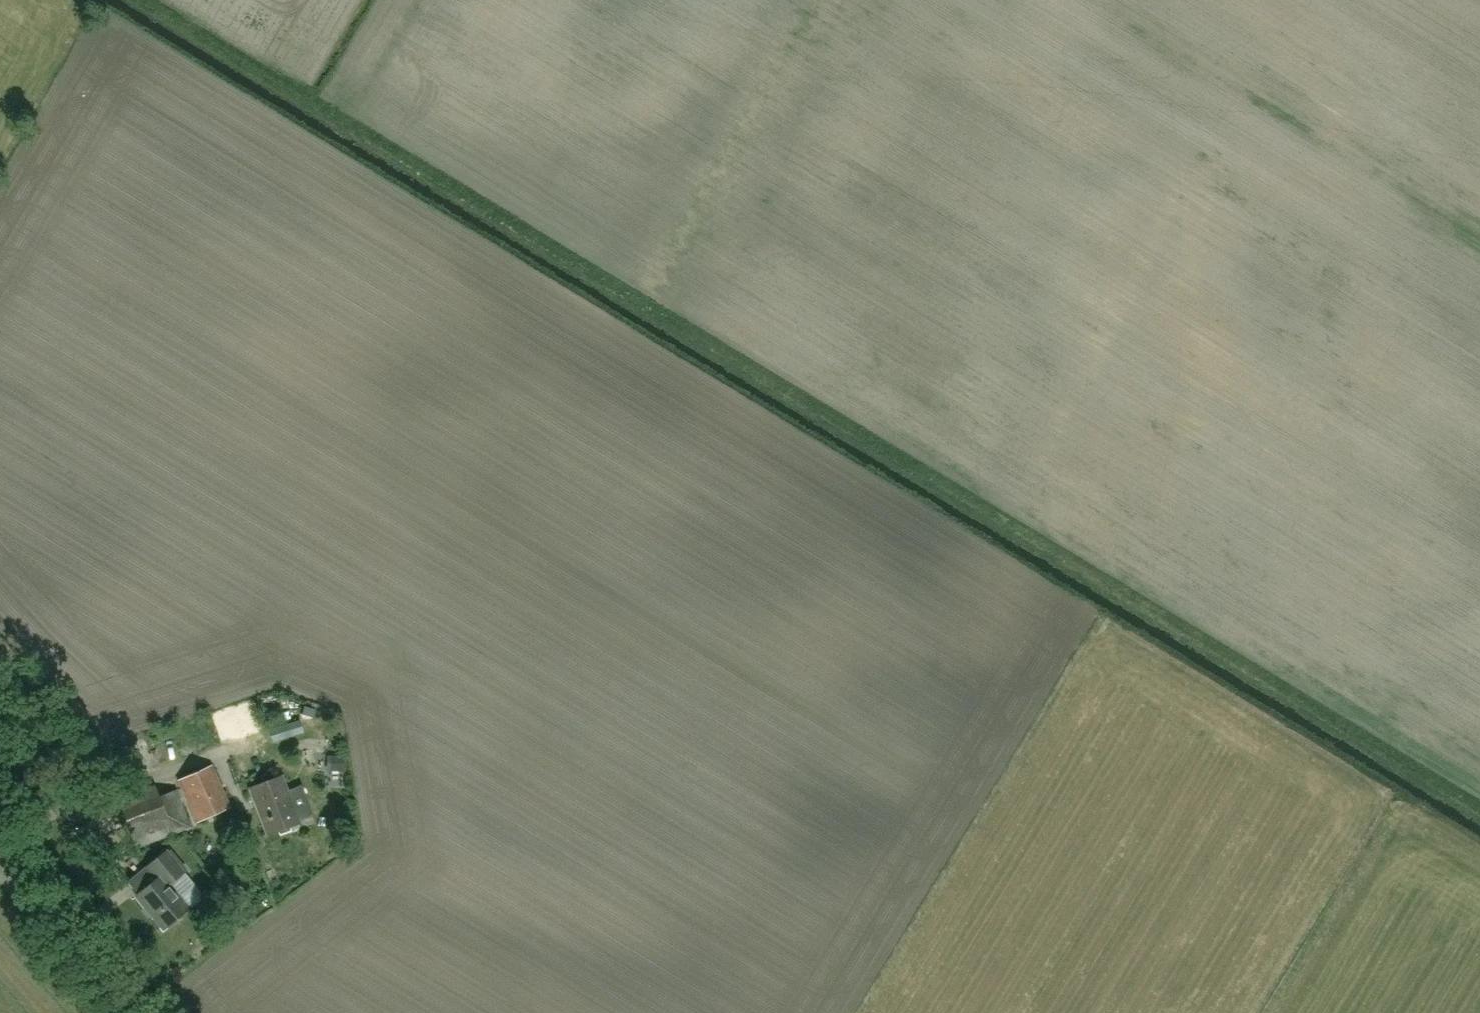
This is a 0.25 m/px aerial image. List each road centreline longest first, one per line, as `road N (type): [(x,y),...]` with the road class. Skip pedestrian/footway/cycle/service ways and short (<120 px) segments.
road 1 (tertiary): [(130,1012),(0,861)]

